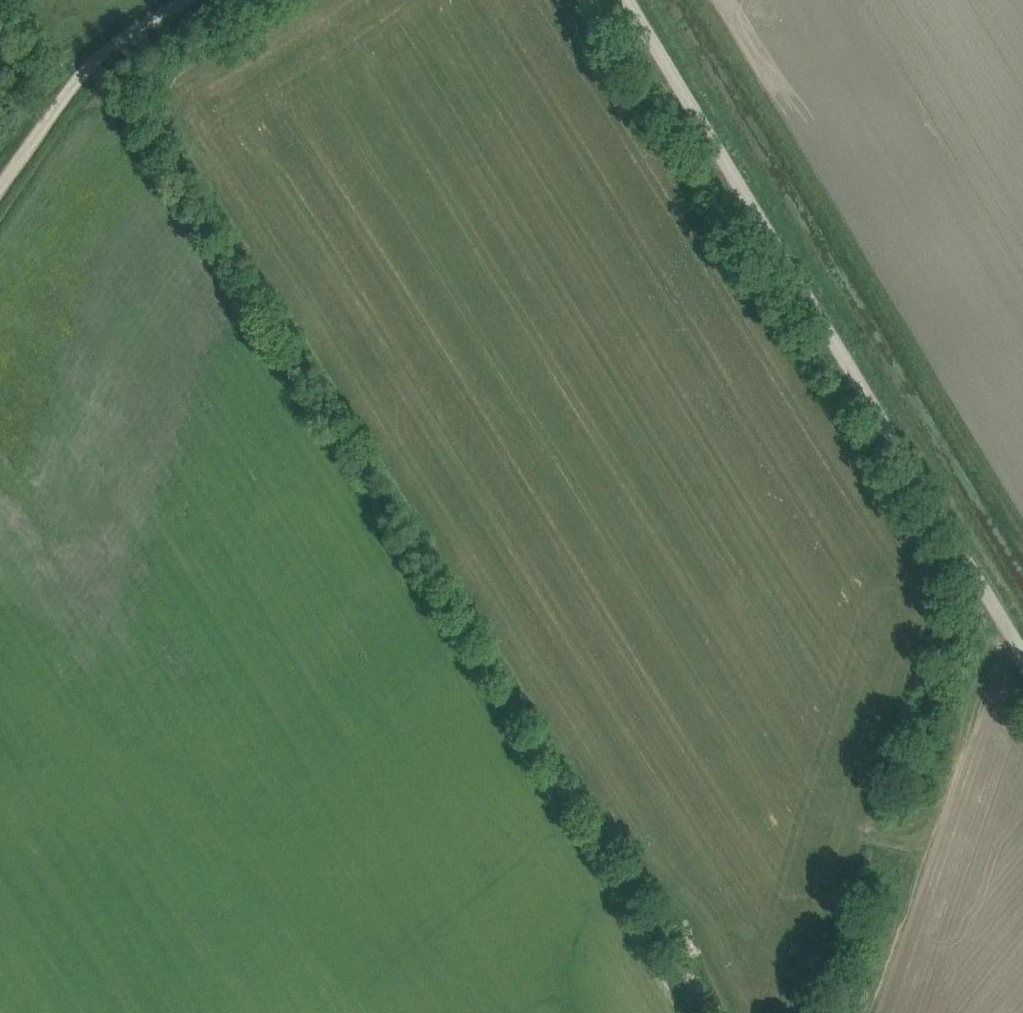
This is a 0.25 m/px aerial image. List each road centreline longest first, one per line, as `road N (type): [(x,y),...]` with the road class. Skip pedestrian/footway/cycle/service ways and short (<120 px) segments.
road 1 (unclassified): [(1022,650),(628,0)]
road 2 (track): [(1000,613),(866,1012)]
road 3 (track): [(0,188),(79,75),(189,0)]

